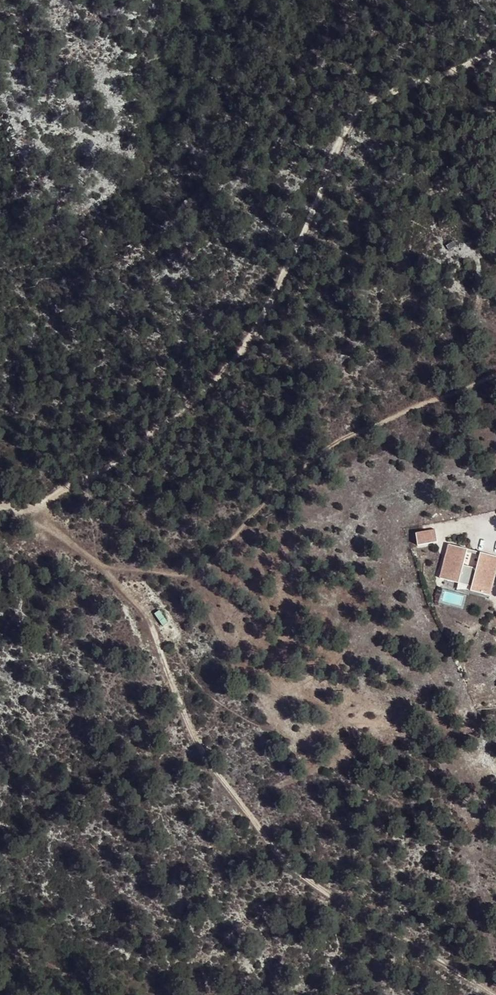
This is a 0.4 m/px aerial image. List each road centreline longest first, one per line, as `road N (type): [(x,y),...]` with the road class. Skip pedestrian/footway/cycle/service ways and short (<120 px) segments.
road 1 (track): [(495,54),(357,97),(330,126),(248,327),(210,379),(67,491),(27,509),(0,500)]
road 2 (track): [(476,994),(287,879),(234,810),(166,663),(102,566),(27,509)]
road 3 (track): [(102,566),(211,567),(351,432),(495,372)]
road 4 (track): [(430,610),(495,788)]

